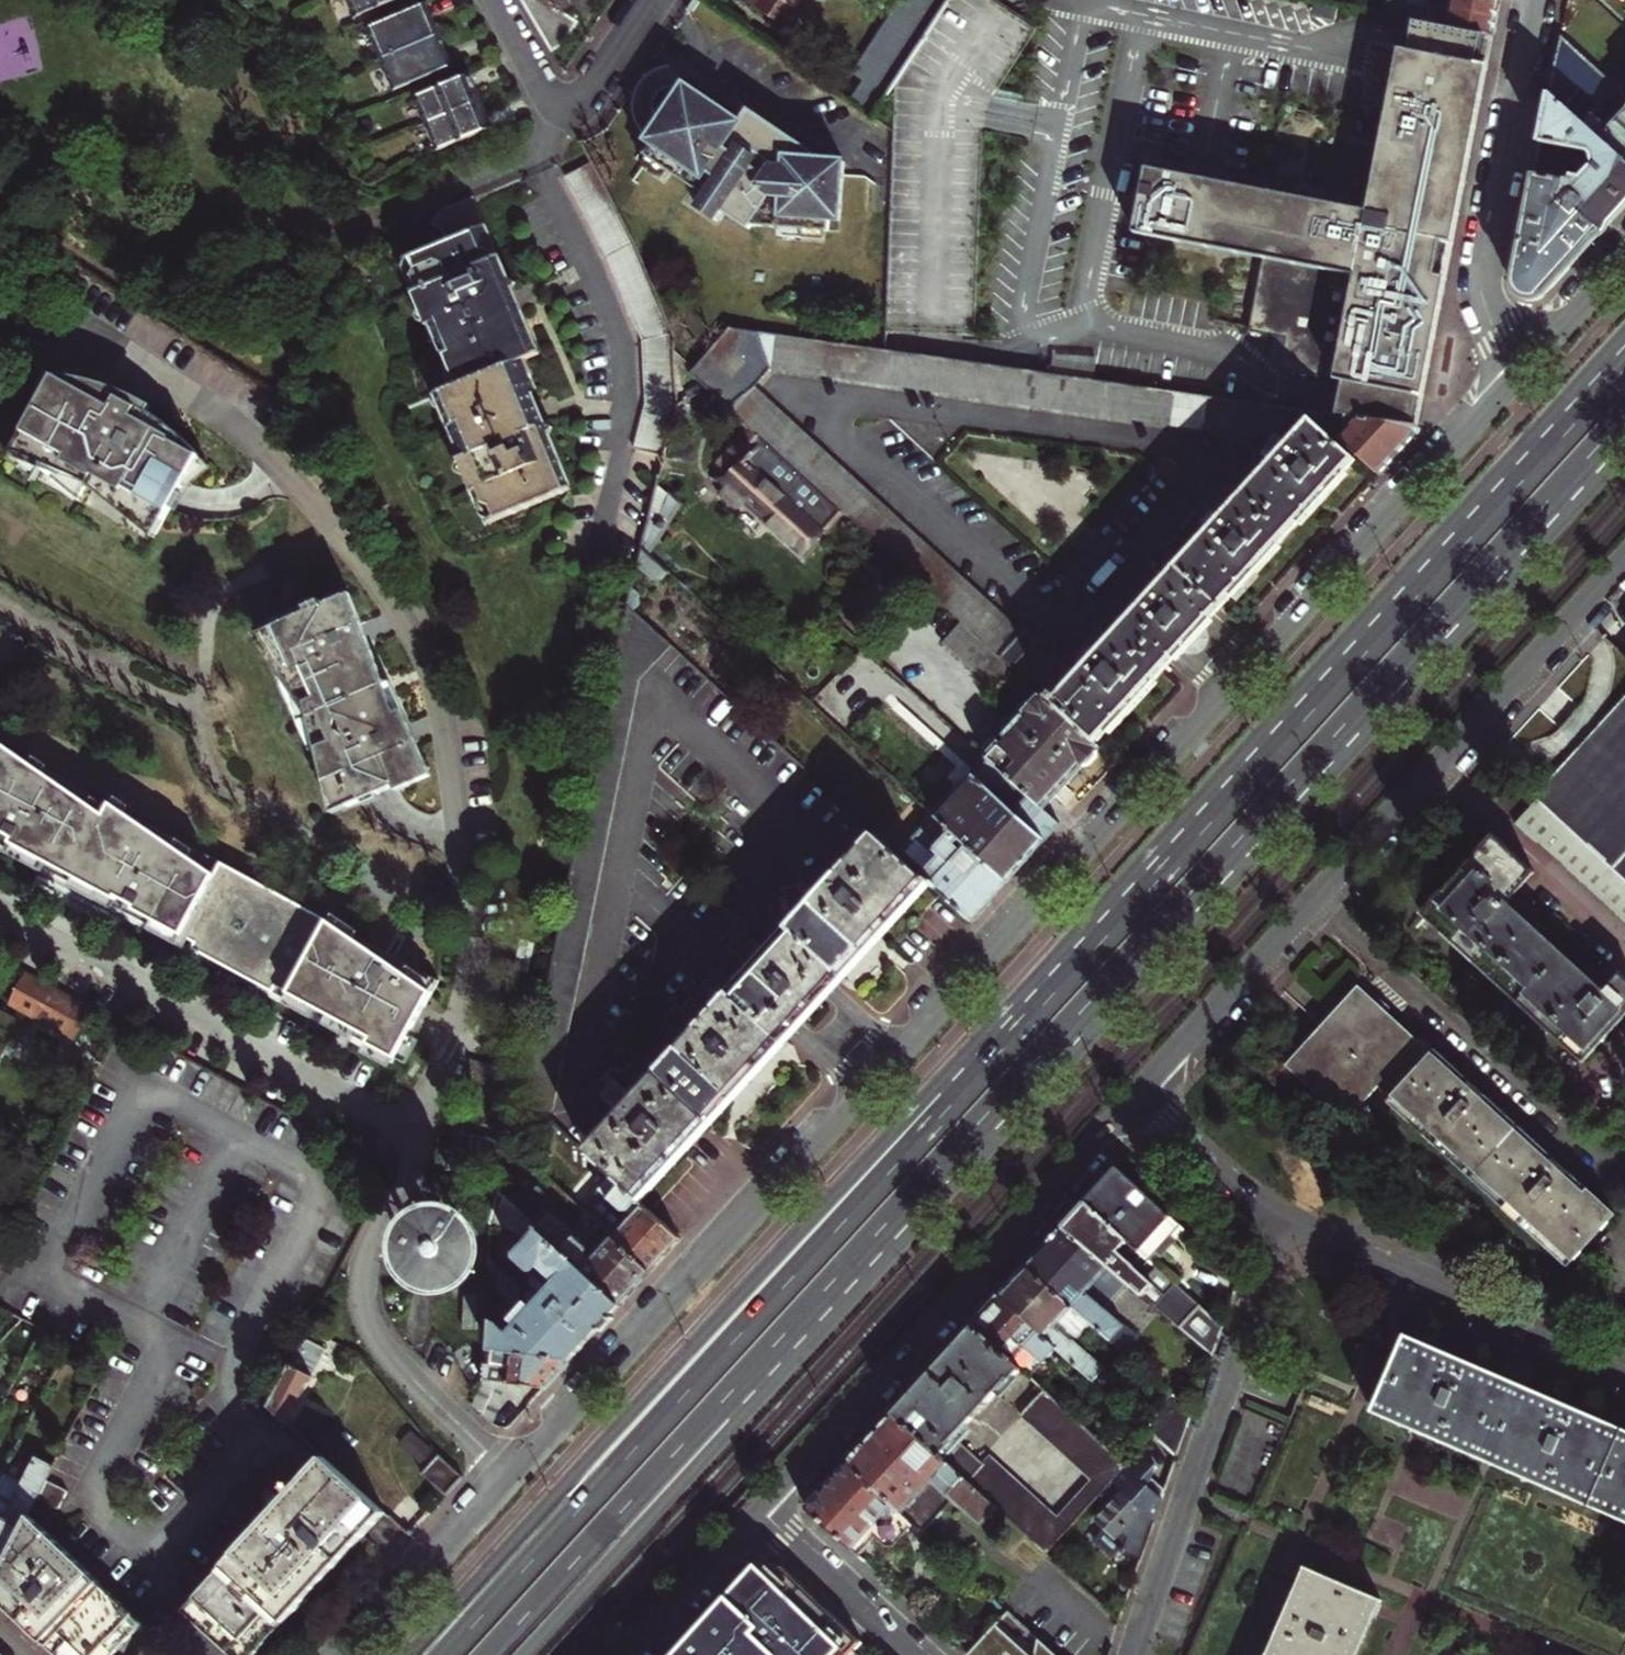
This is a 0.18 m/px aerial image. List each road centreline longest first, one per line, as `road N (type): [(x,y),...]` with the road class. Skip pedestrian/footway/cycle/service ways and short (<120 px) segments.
road 1 (tertiary): [(1518,374),(345,1654)]
road 2 (primary): [(1220,814),(933,1090),(411,1654)]
road 3 (primary): [(839,1276),(1624,420)]
road 4 (primary): [(1220,814),(447,1654)]
road 5 (primary): [(1624,370),(1220,814)]
road 6 (tertiary): [(764,1515),(1138,1097)]
road 7 (primary): [(492,1654),(839,1276)]
road 8 (primary): [(530,1654),(744,1419),(839,1276)]
road 9 (residential): [(0,911),(416,1137)]
road 10 (residential): [(1141,1654),(1282,1216)]
road 11 (tertiary): [(1317,900),(1624,559)]
road 12 (residential): [(1317,900),(1592,1154),(1624,1157)]
road 13 (residential): [(1518,374),(1480,283),(1534,0)]
road 14 (residential): [(1282,1216),(1624,1364)]
road 15 (residential): [(653,0),(587,96),(566,110),(545,99),(491,0)]
road 16 (tertiary): [(1138,1097),(1317,900)]
road 17 (residential): [(919,1654),(764,1515)]
road 18 (tertiary): [(634,1654),(764,1515)]
road 19 (residential): [(1138,1097),(1241,1191),(1282,1216)]
road 20 (tertiary): [(1624,256),(1518,374)]

